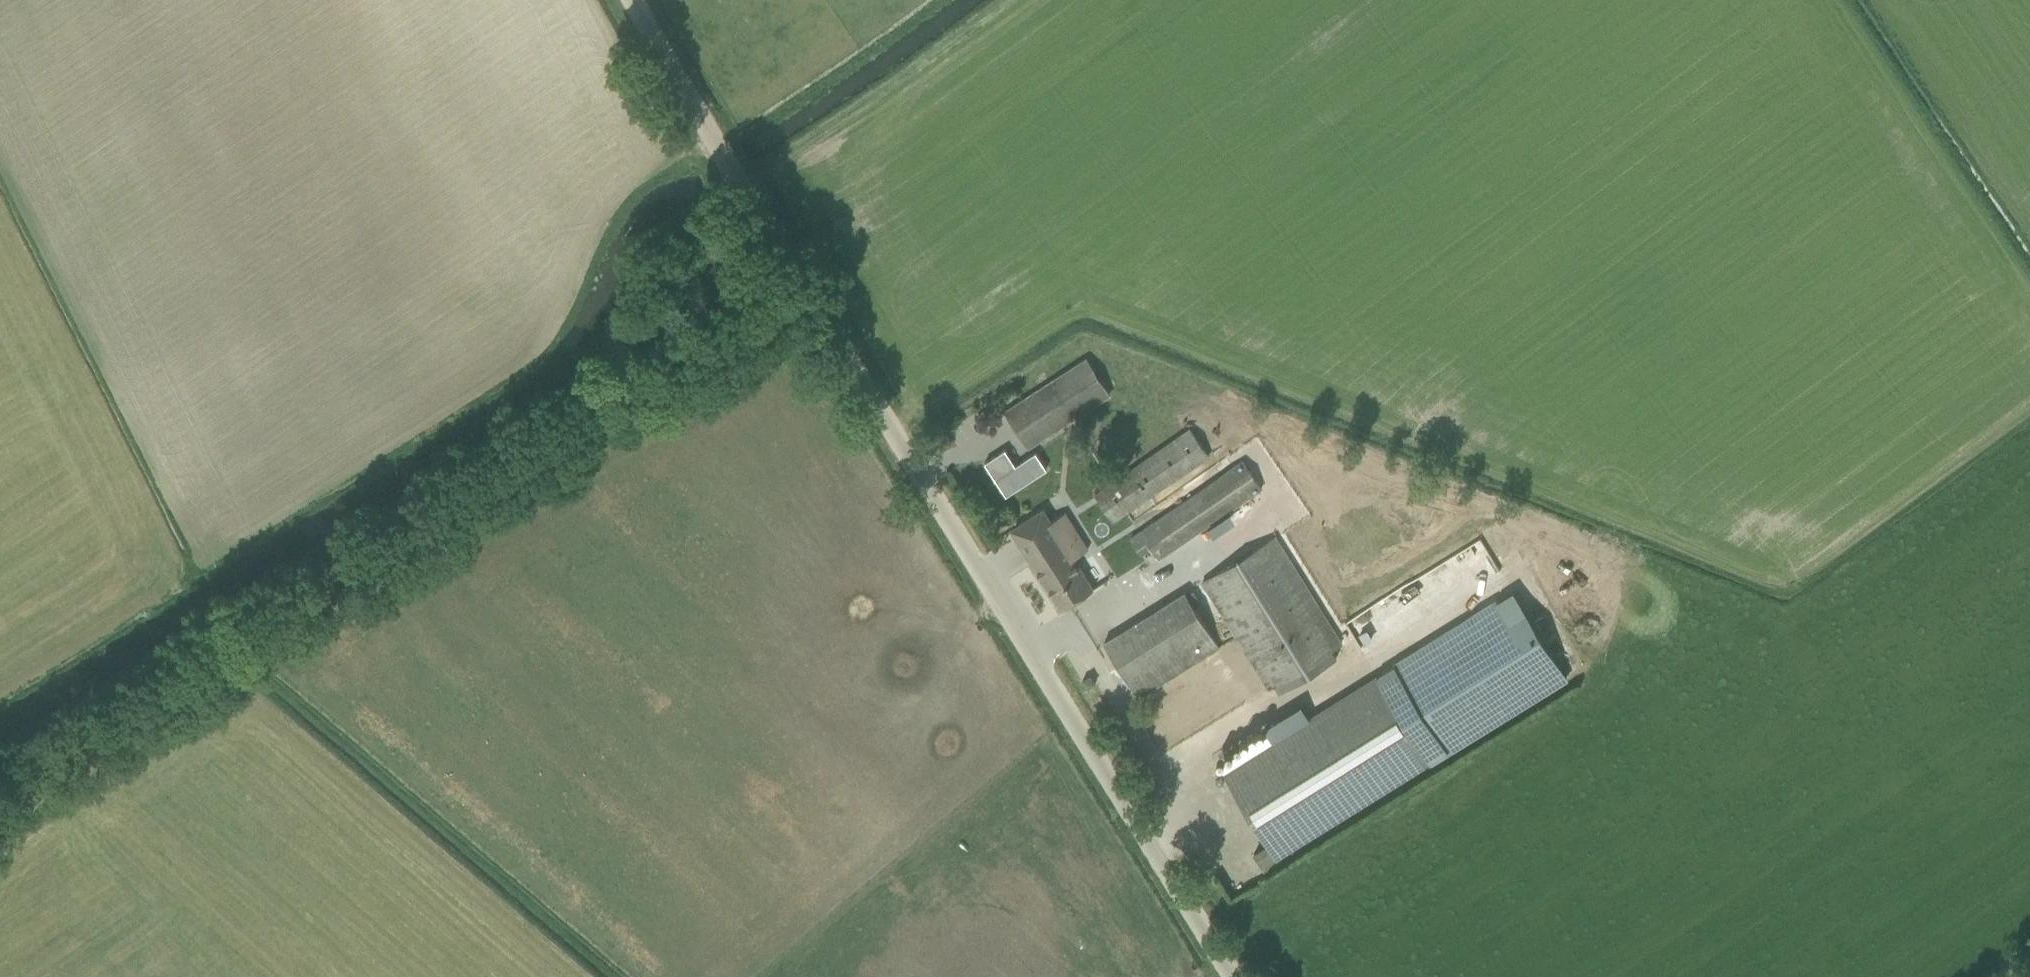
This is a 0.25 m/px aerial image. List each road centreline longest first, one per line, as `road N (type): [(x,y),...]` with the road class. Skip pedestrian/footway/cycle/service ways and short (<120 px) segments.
road 1 (unclassified): [(1220,976),(946,540),(626,0)]

